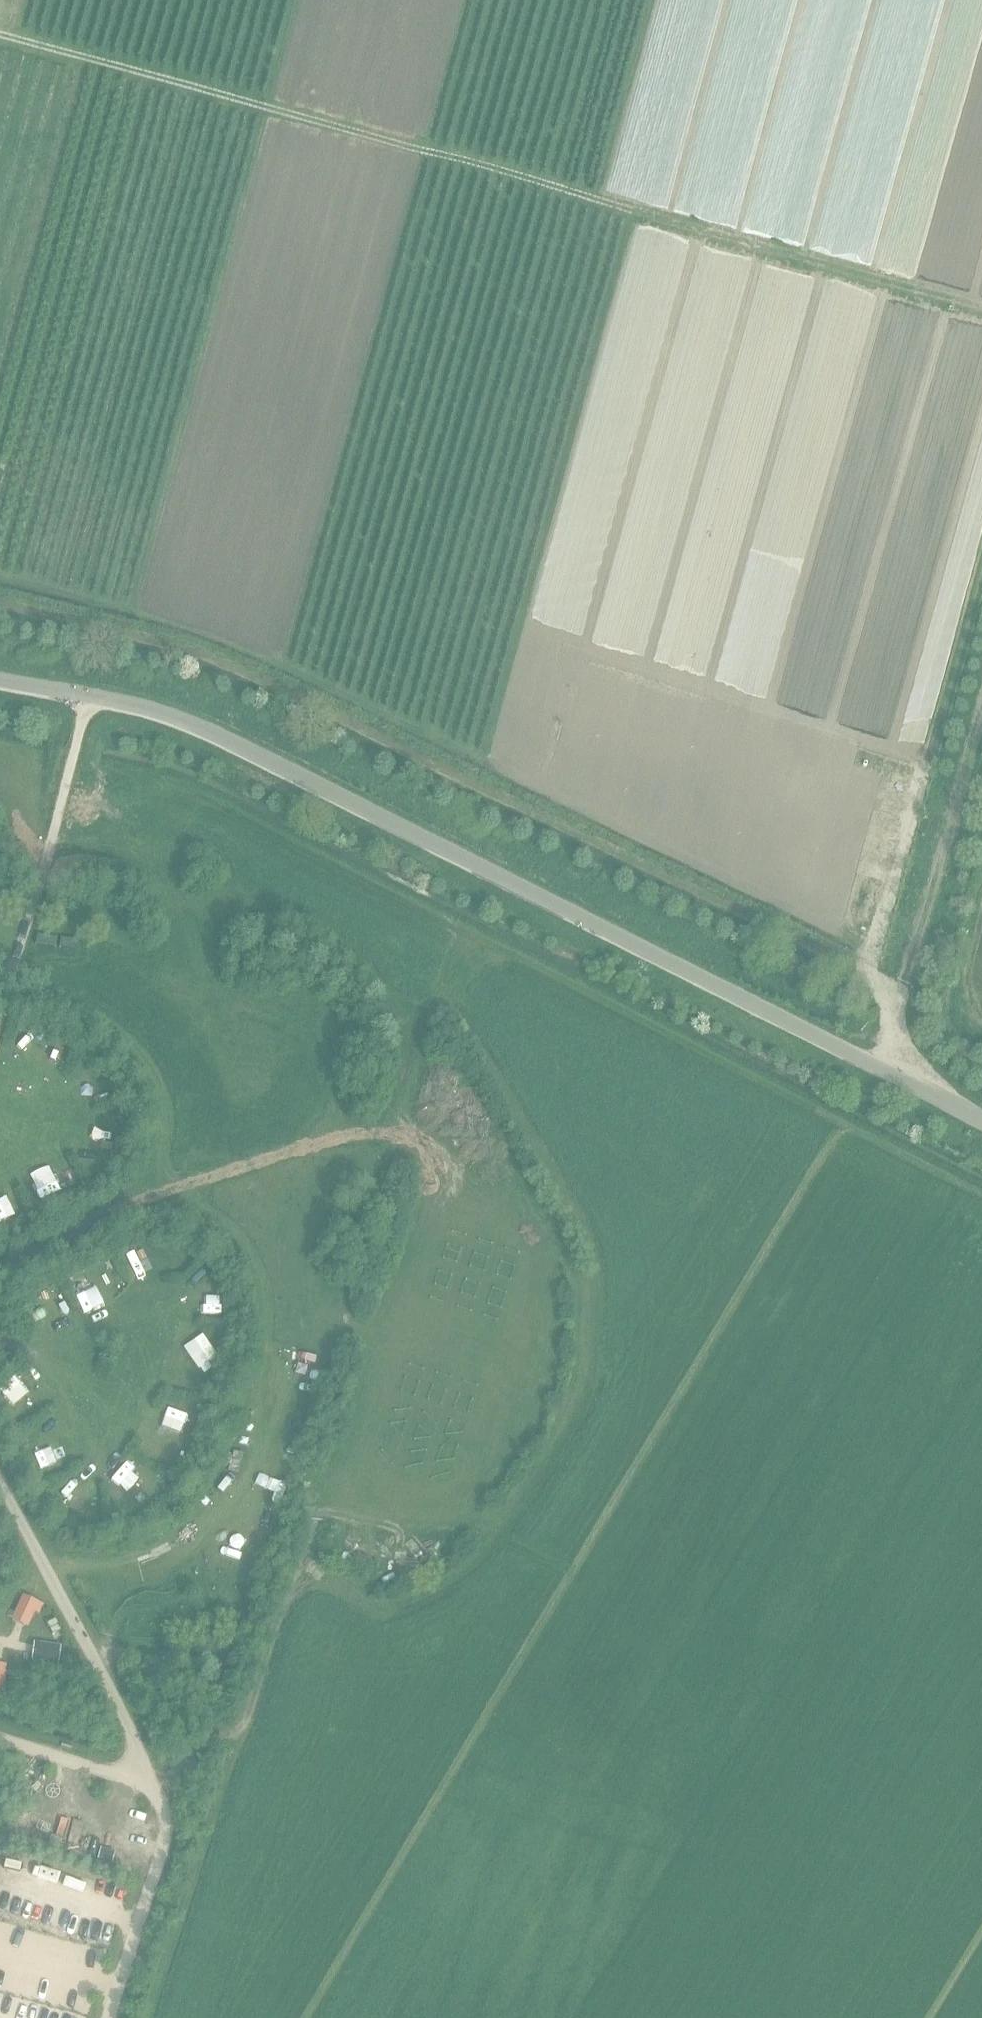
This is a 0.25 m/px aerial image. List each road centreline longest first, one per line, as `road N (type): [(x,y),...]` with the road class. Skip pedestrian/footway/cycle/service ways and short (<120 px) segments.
road 1 (track): [(0,788),(32,845),(159,857),(197,826),(981,1213)]
road 2 (unclassified): [(981,1121),(223,735),(0,677)]
road 3 (track): [(869,1063),(901,985),(981,690)]

